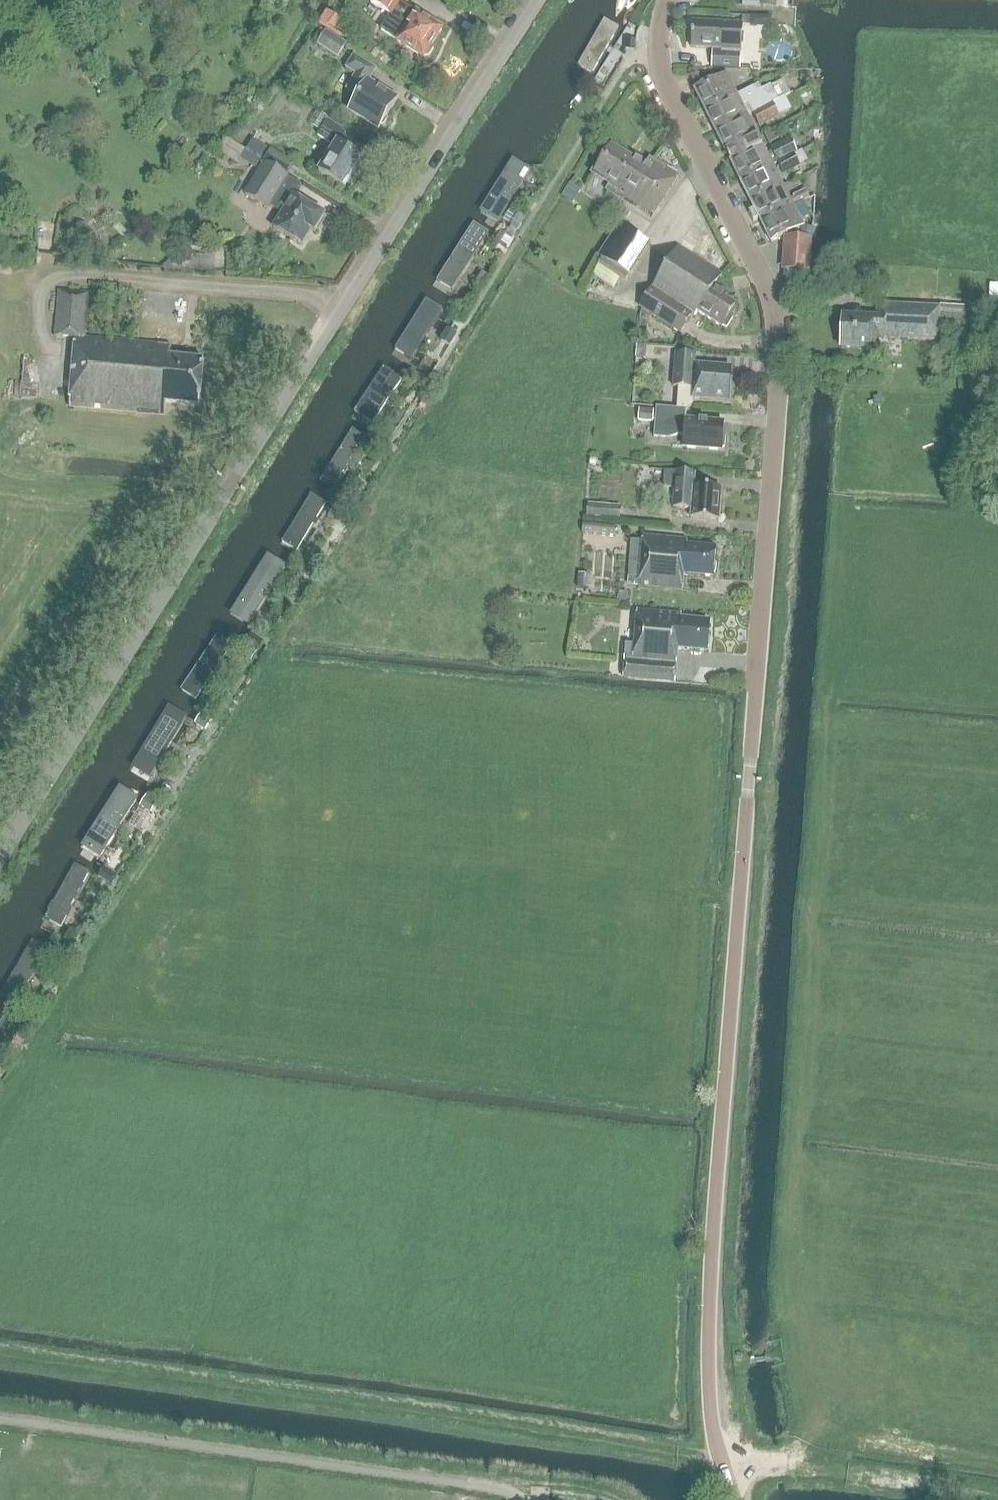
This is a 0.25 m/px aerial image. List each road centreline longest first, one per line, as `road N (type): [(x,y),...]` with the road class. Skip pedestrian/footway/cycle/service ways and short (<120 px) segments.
road 1 (unclassified): [(657,48),(672,106),(770,303),(778,379),(706,1327),(708,1410),(727,1487)]
road 2 (residential): [(226,480),(533,0)]
road 3 (unclassified): [(0,851),(226,480)]

